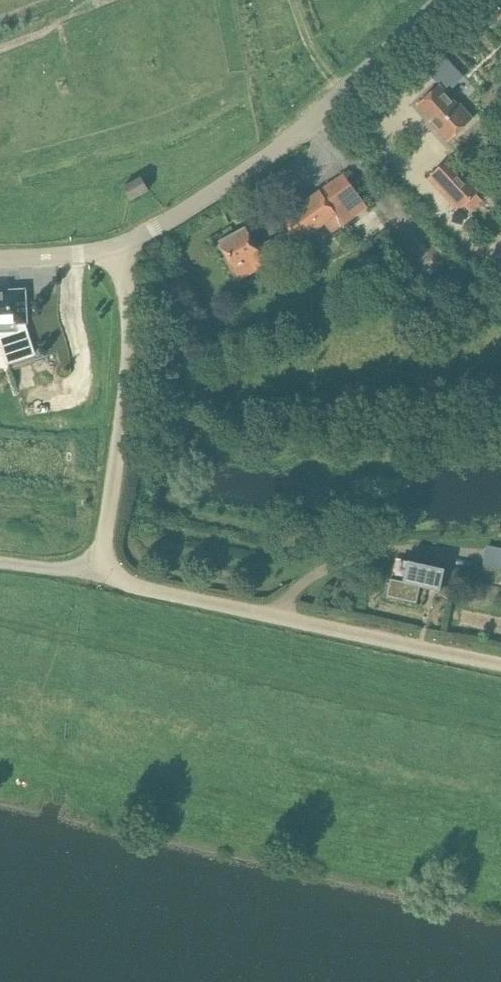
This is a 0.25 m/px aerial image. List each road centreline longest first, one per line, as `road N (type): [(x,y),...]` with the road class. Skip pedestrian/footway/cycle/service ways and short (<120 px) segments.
road 1 (unclassified): [(500,665),(98,573)]
road 2 (unclassified): [(117,250),(296,131),(434,0)]
road 3 (unclassified): [(98,573),(129,356),(117,250)]

